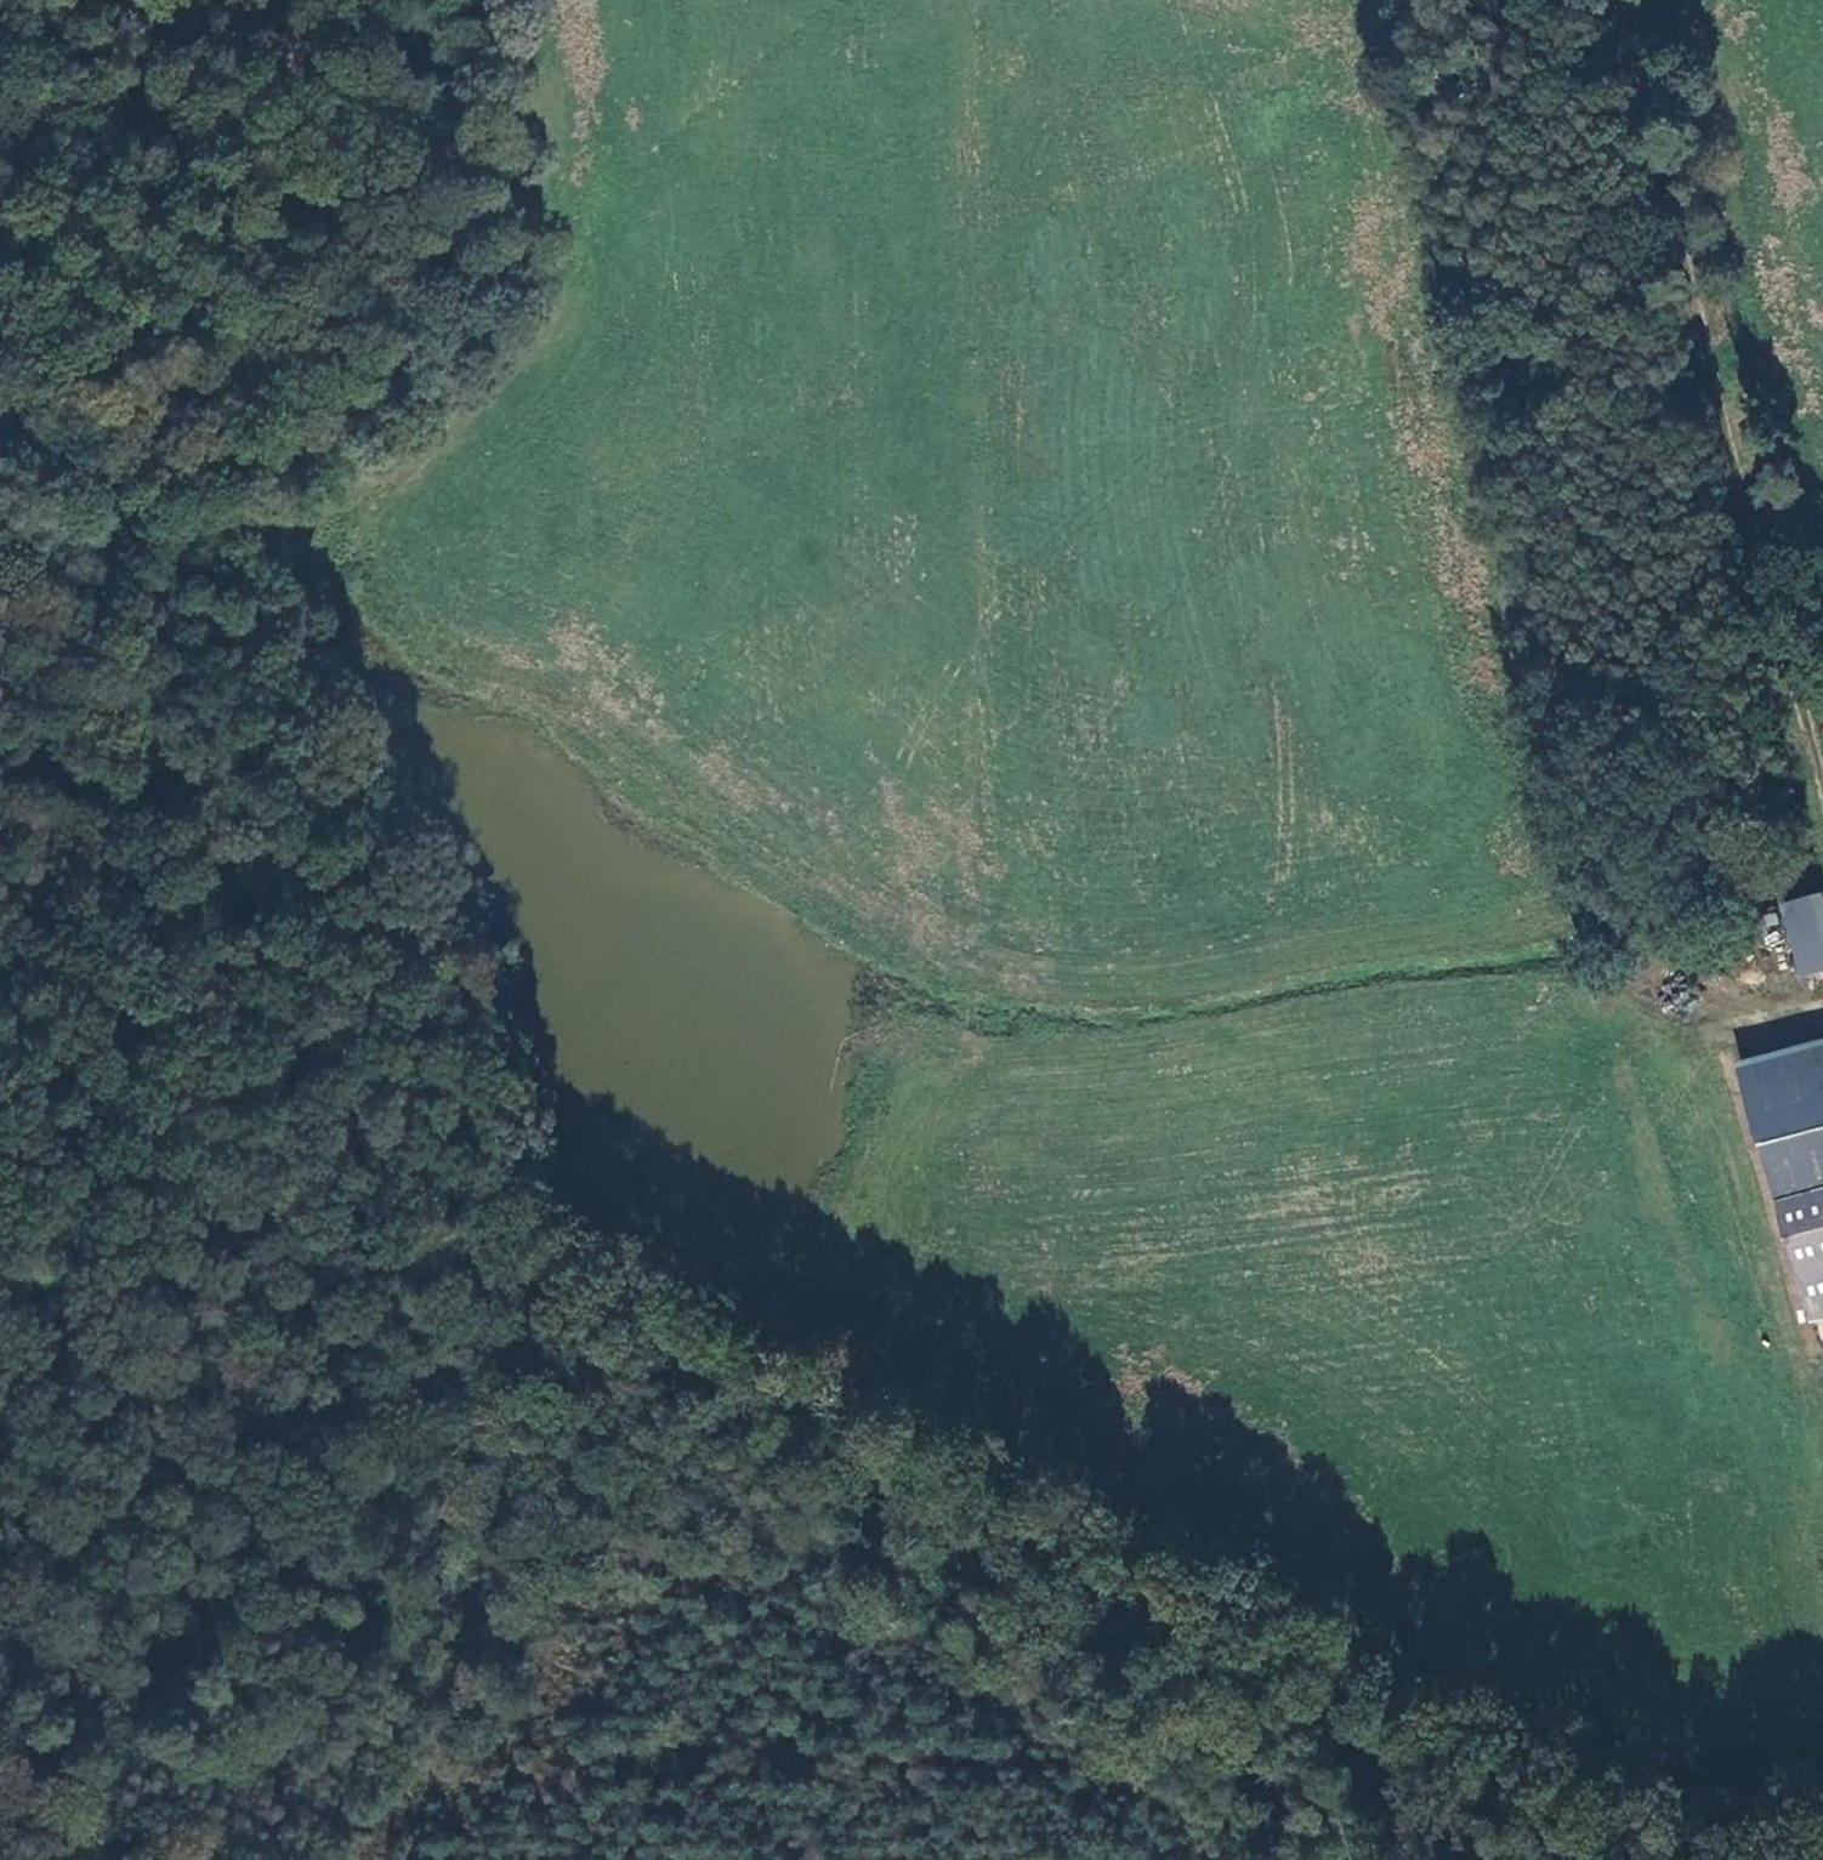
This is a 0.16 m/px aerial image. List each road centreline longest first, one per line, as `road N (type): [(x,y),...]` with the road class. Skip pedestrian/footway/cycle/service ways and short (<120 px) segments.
road 1 (track): [(1822,793),(1609,0)]

